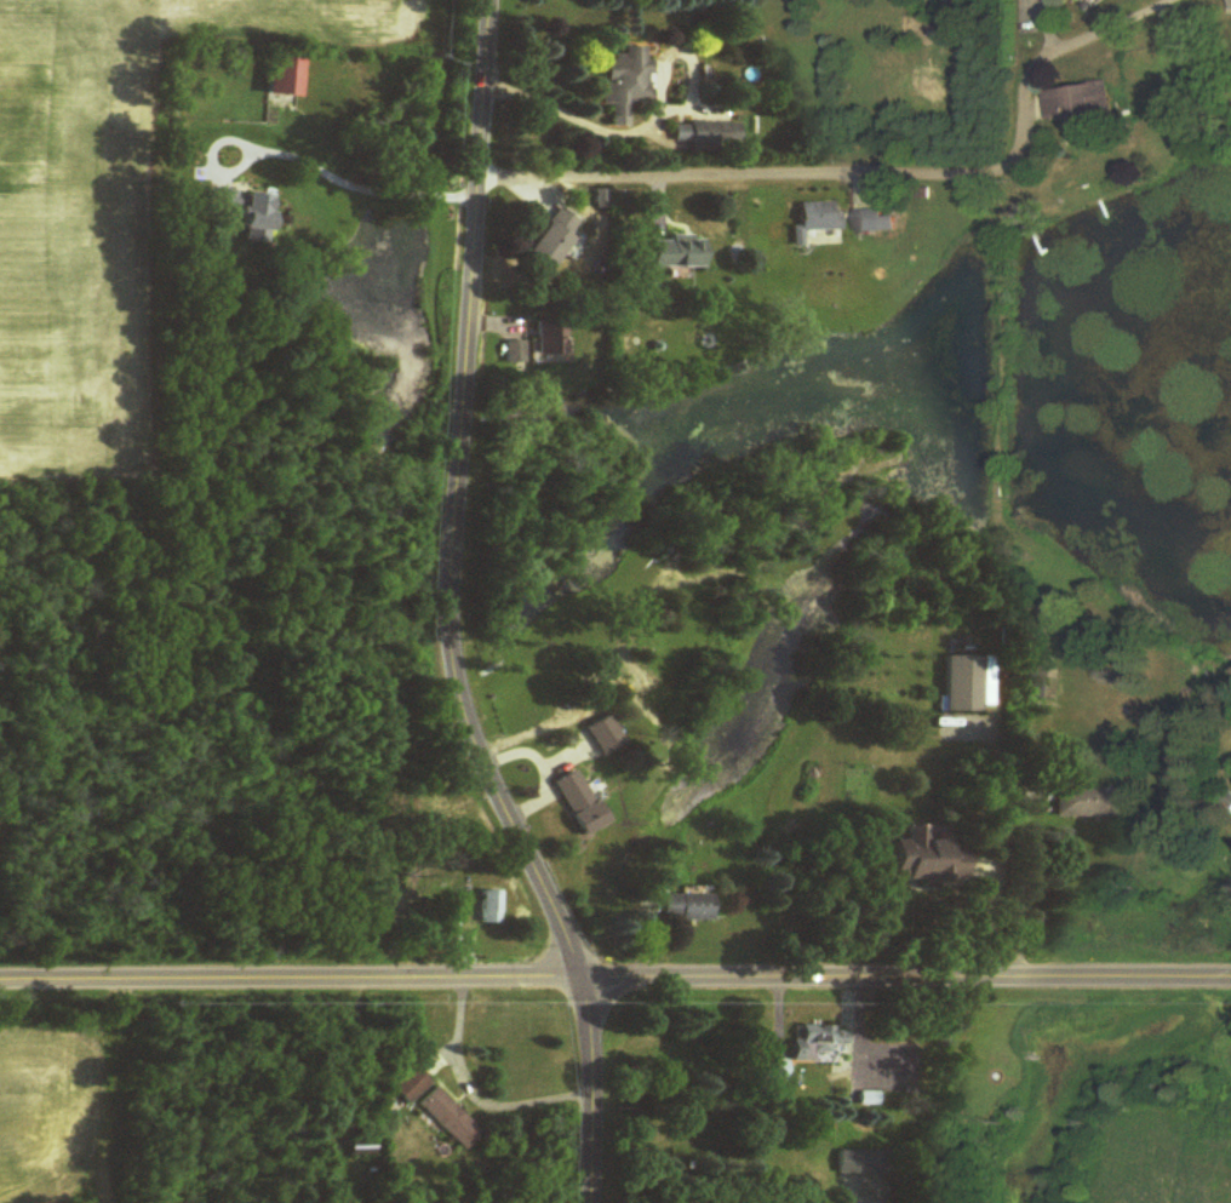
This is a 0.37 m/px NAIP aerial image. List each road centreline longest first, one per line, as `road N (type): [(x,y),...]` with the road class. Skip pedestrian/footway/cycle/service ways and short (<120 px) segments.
road 1 (tertiary): [(587,1202),(583,976),(459,710),(451,660),(495,0)]
road 2 (residential): [(481,182),(1010,173),(1019,93),(1046,68),(1184,0)]
road 3 (tertiary): [(1230,975),(583,976)]
road 4 (residential): [(583,976),(0,976)]

